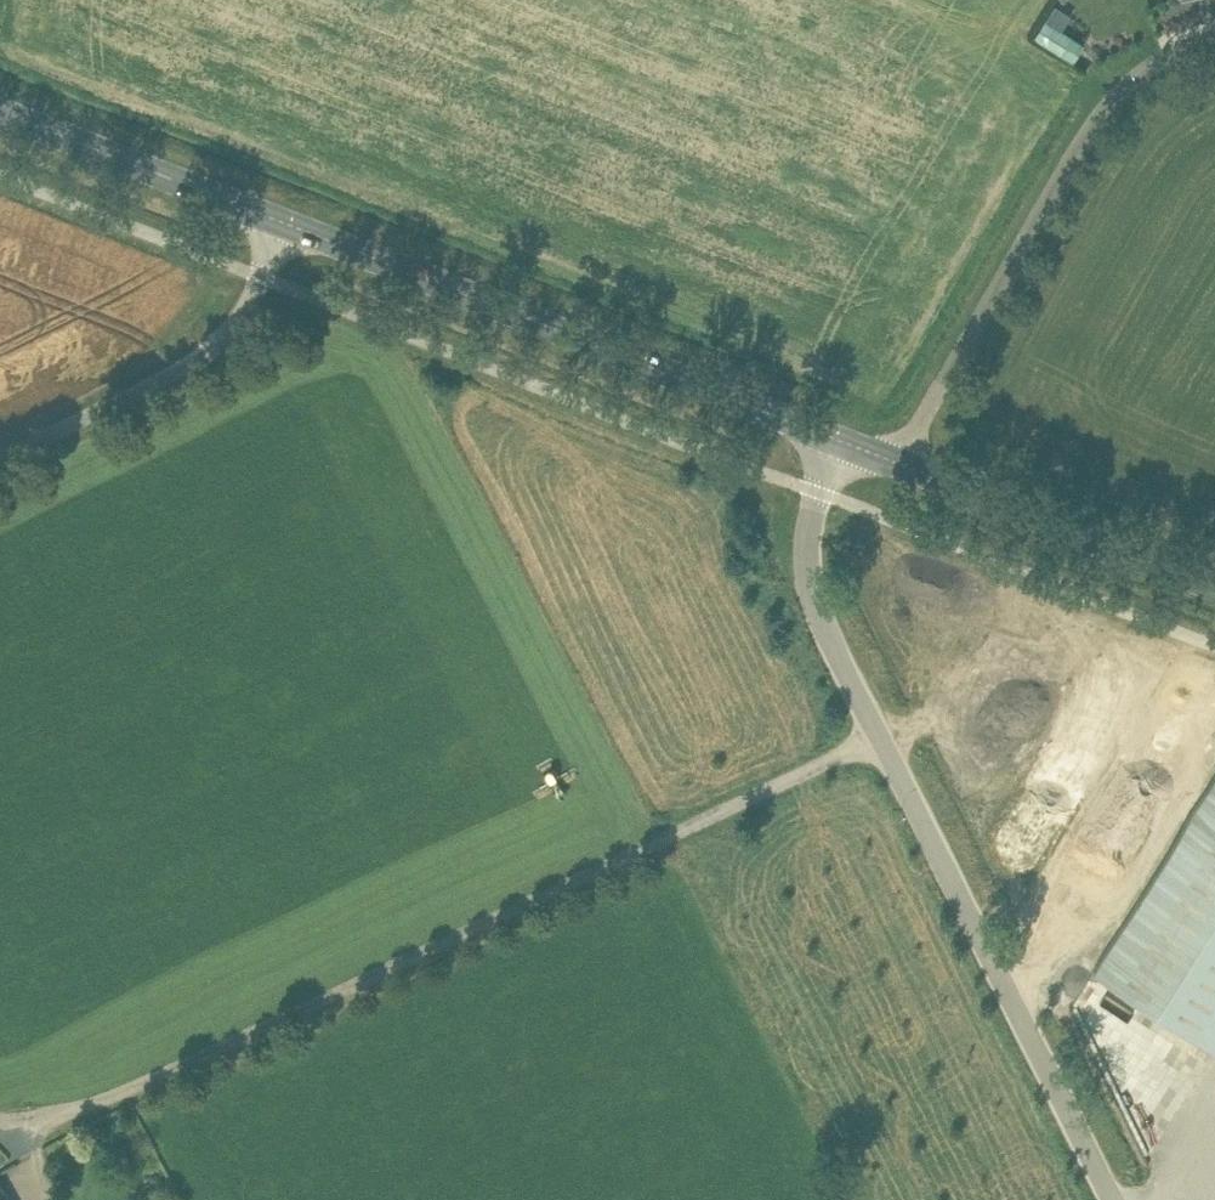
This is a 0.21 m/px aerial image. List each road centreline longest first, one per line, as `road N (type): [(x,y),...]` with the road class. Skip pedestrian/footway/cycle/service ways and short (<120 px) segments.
road 1 (track): [(881,742),(77,1117)]
road 2 (unclassified): [(1112,1199),(824,628),(812,529),(845,443)]
road 3 (tertiary): [(845,443),(287,221)]
road 4 (unclassified): [(903,464),(1108,90),(1148,57),(1214,36)]
road 5 (unclassified): [(0,448),(209,340),(236,318),(287,221)]
road 6 (tertiary): [(1214,586),(903,464)]
road 7 (tertiary): [(287,221),(0,110)]

